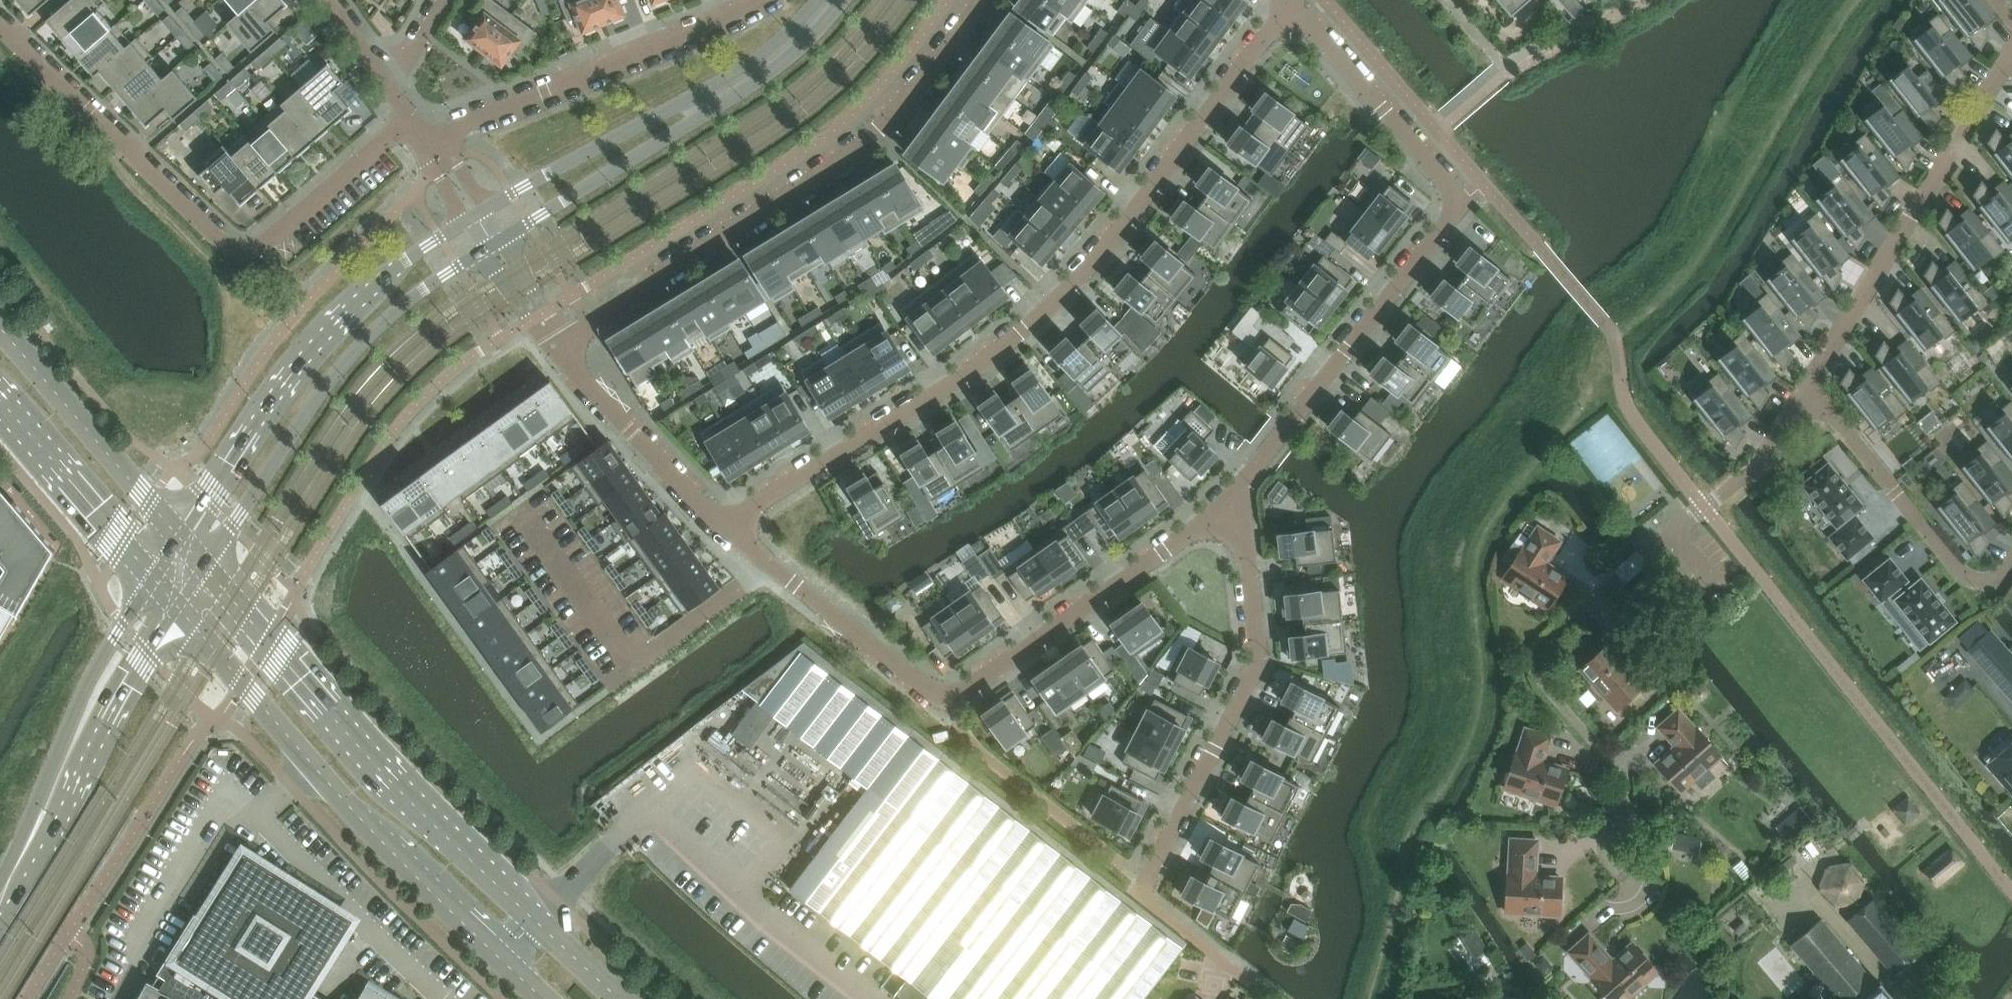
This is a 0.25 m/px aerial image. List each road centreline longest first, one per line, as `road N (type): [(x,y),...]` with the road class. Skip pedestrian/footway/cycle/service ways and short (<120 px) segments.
road 1 (residential): [(723,527),(953,384),(1023,331),(1094,261),(1291,7)]
road 2 (residential): [(1629,887),(1611,845),(1625,774),(1533,669),(1558,629),(1772,456),(1809,388)]
road 3 (residential): [(1291,7),(1440,177),(1454,207),(1256,465),(1237,502)]
road 4 (secondary): [(621,998),(443,825),(206,566)]
road 5 (residential): [(1237,502),(1259,661),(1139,895),(1250,981)]
road 6 (residential): [(558,344),(830,170),(914,92),(983,0)]
road 7 (residential): [(411,118),(246,251),(137,159),(0,26)]
road 8 (secondary): [(178,606),(353,812),(542,998)]
road 9 (tertiary): [(477,215),(367,287),(275,391),(181,538)]
road 10 (tertiary): [(206,566),(349,358),(408,302),(494,244)]
road 11 (tertiary): [(494,244),(733,99),(814,37),(842,0)]
road 12 (tertiary): [(818,0),(795,30),(728,80),(477,215)]
road 13 (residential): [(1809,388),(2011,62)]
road 14 (residential): [(426,140),(760,0)]
road 15 (residential): [(519,508),(634,663),(769,566)]
road 16 (residential): [(1237,502),(947,704)]
road 17 (residential): [(2011,569),(1995,579),(1962,575),(1809,388)]
road 18 (secondary): [(181,538),(0,327)]
road 19 (secondary): [(155,578),(73,720),(59,821)]
road 20 (residential): [(558,344),(580,378),(723,527)]
road 21 (secondary): [(59,821),(178,606)]
road 22 (secondary): [(0,404),(155,578)]
road 23 (residential): [(769,566),(947,704)]

